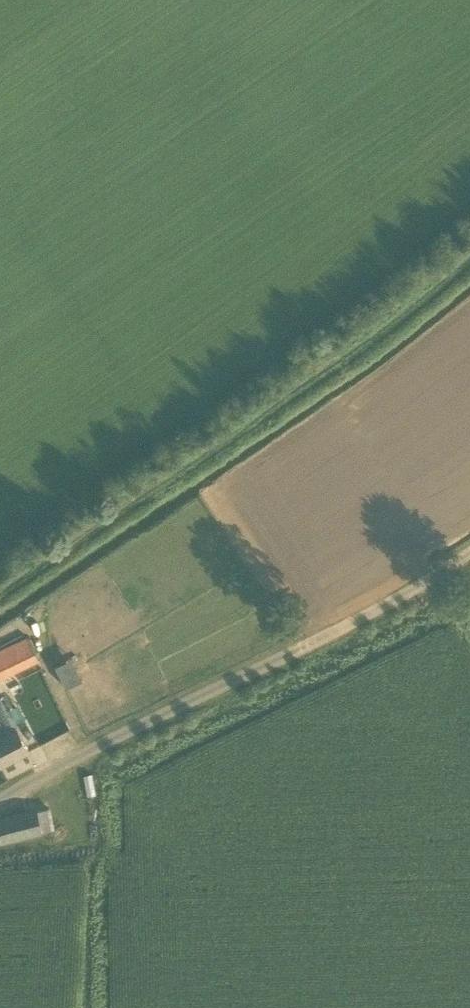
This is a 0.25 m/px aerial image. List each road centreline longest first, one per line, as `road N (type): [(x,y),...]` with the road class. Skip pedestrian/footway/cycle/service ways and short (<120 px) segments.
road 1 (unclassified): [(0,805),(391,608),(469,554)]

